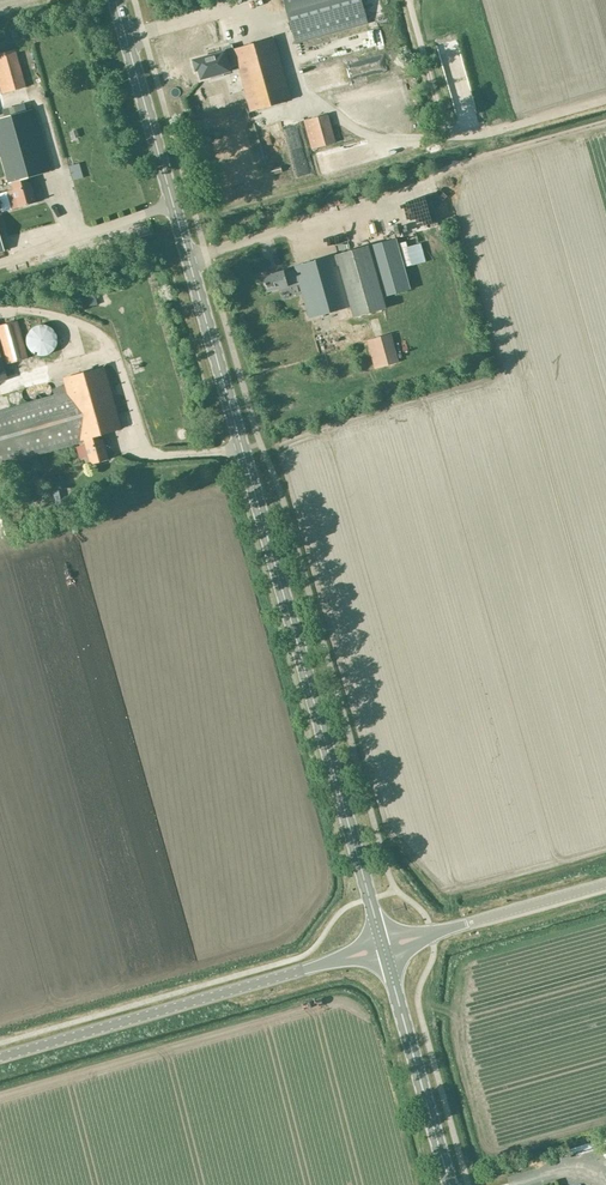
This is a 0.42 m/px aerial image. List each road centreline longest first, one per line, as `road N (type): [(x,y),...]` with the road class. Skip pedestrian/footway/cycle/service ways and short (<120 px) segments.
road 1 (secondary): [(383,947),(115,0)]
road 2 (tertiary): [(0,1058),(383,947)]
road 3 (secondary): [(450,1184),(383,947)]
road 4 (tertiary): [(383,947),(605,883)]

